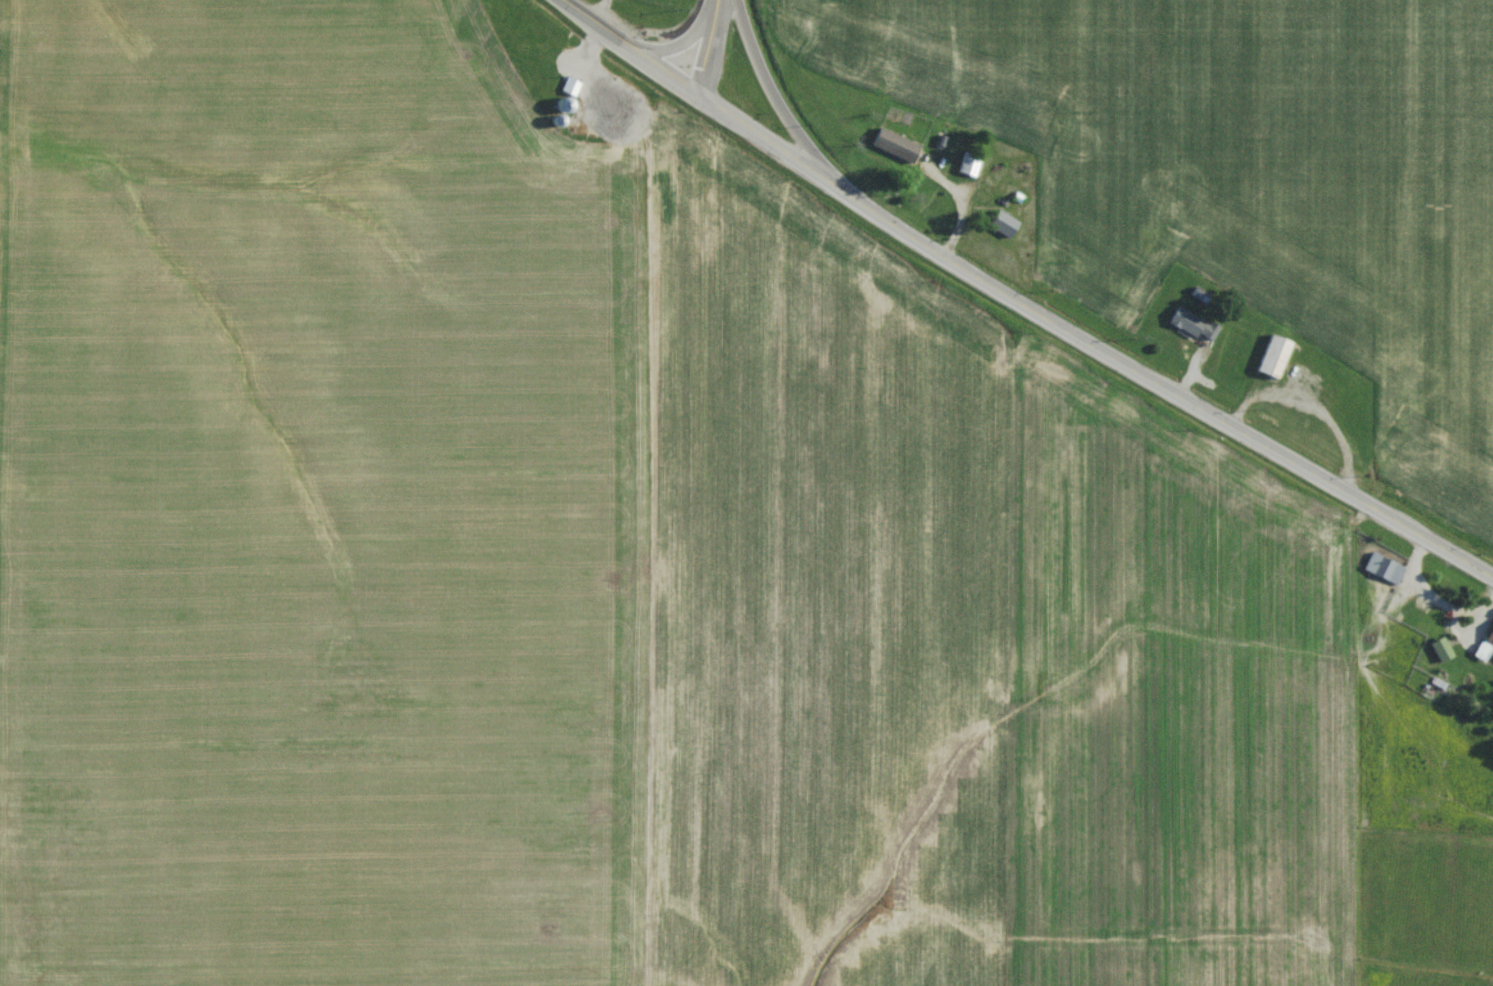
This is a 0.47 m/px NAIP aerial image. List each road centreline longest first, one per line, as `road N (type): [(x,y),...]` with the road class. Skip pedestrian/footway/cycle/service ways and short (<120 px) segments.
road 1 (secondary): [(1492,578),(972,274),(824,177)]
road 2 (secondary): [(824,177),(750,52),(732,0)]
road 3 (secondary): [(692,87),(824,177)]
road 4 (secondary): [(564,0),(692,87)]

